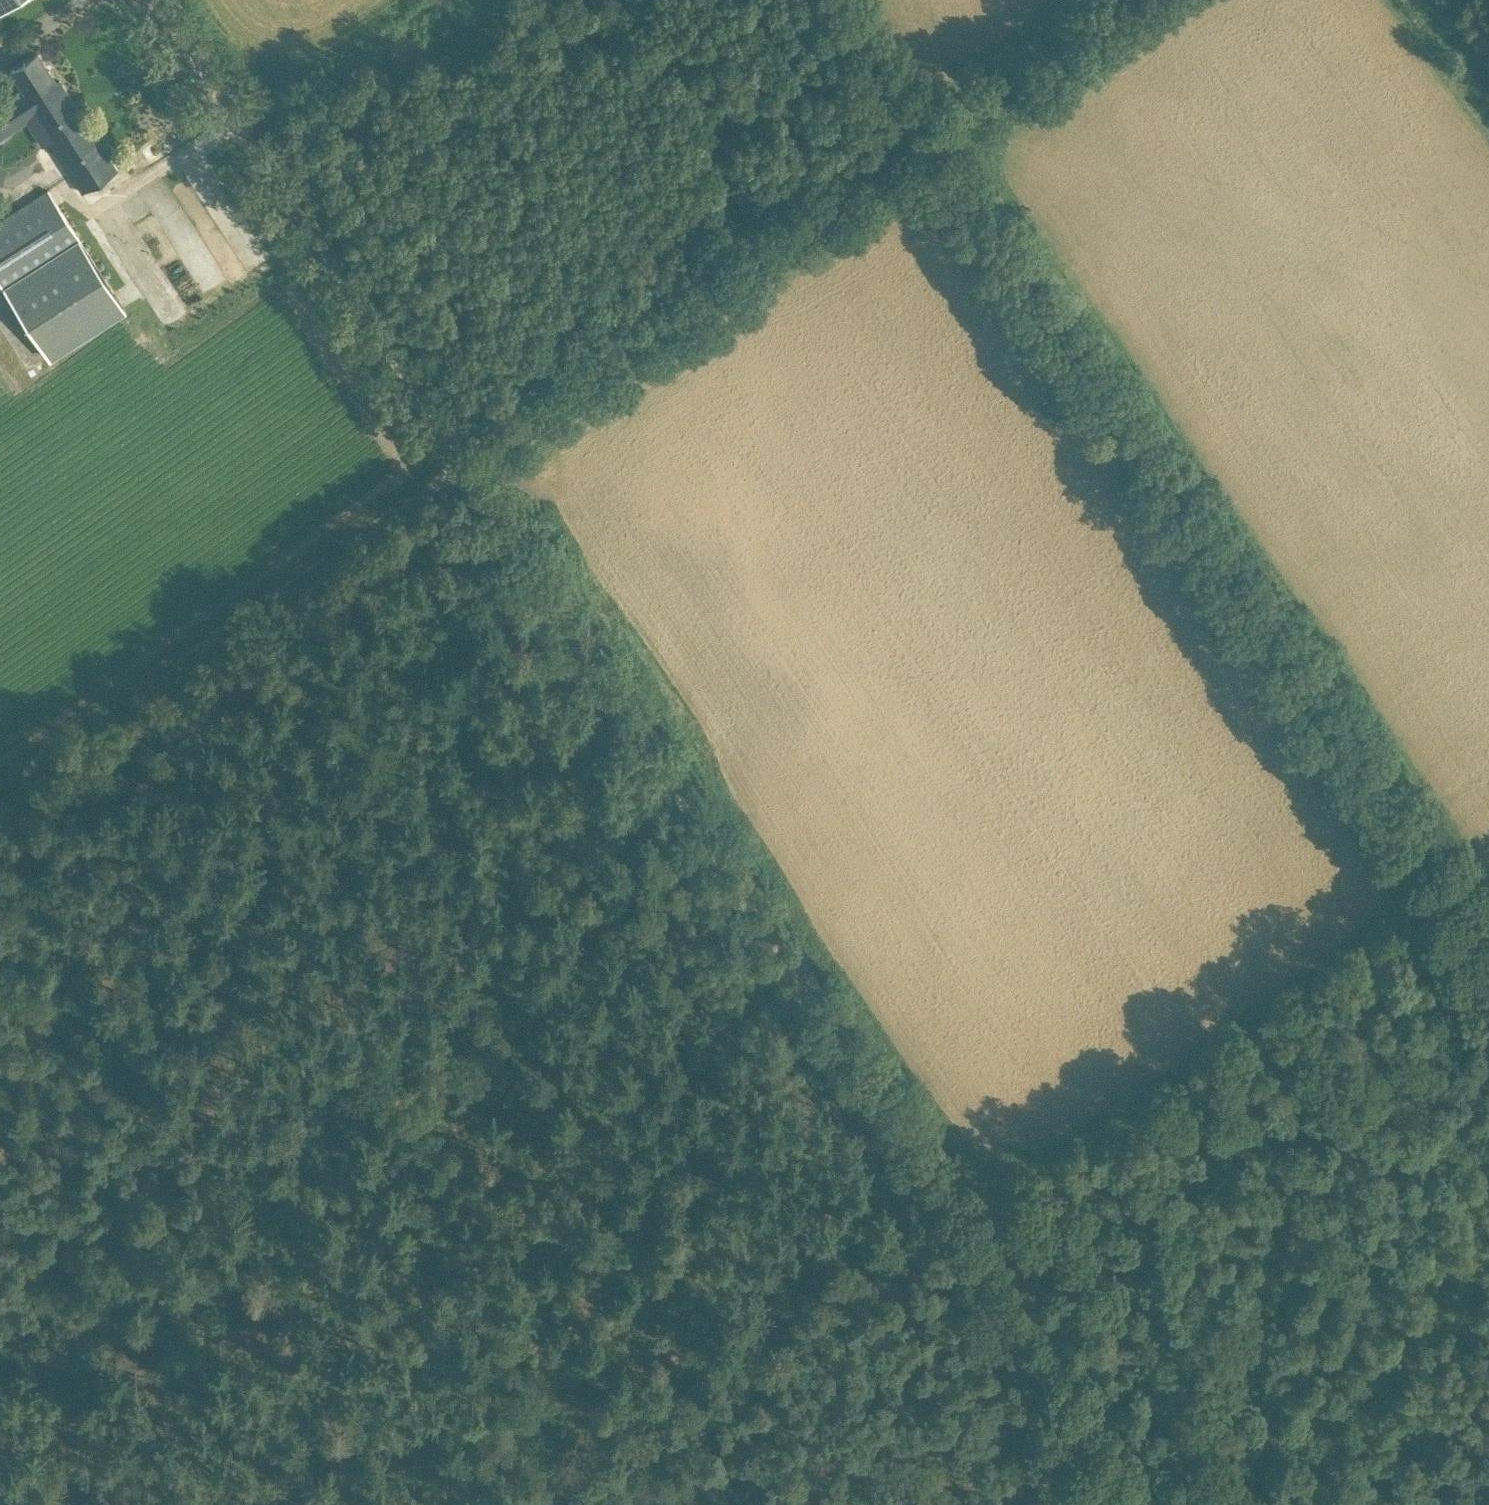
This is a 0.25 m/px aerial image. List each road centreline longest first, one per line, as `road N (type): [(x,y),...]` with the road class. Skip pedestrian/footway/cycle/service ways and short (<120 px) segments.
road 1 (unclassified): [(450,465),(142,0)]
road 2 (track): [(0,786),(450,465)]

